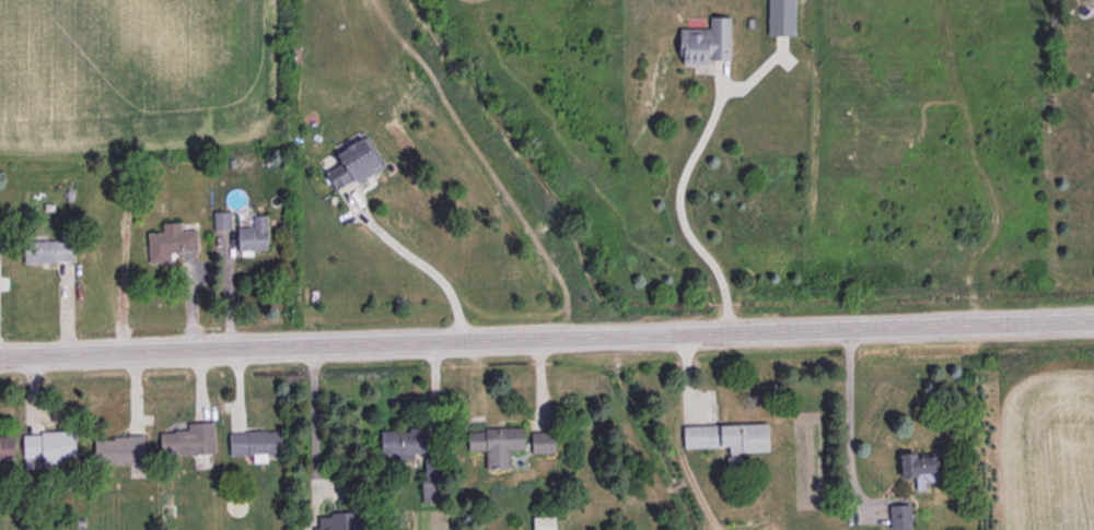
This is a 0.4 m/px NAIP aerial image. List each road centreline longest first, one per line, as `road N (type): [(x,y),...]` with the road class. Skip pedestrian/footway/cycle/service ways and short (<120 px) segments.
road 1 (tertiary): [(1093,317),(0,353)]

